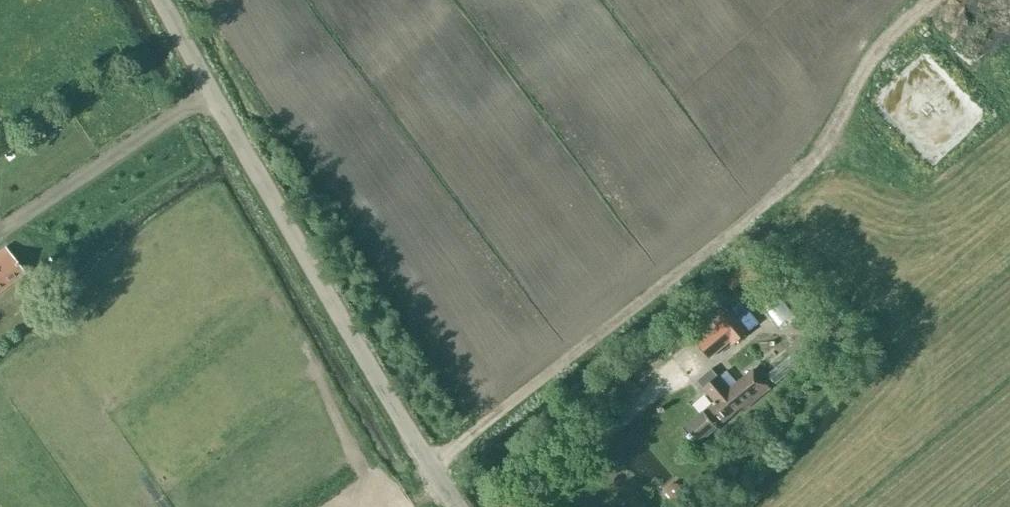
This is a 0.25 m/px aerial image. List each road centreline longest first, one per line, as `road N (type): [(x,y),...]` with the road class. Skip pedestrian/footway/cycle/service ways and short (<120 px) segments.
road 1 (unclassified): [(453,506),(161,0)]

